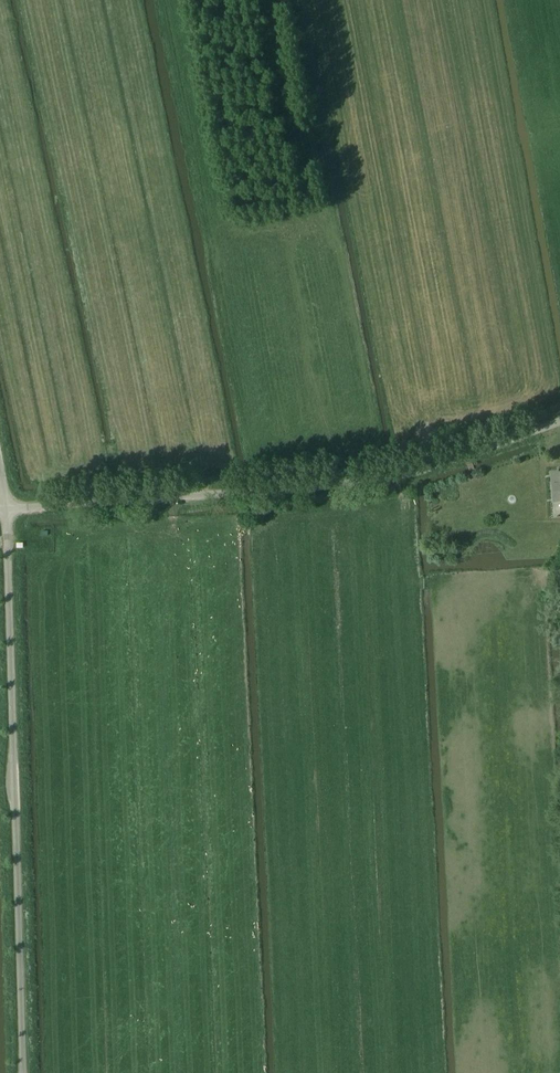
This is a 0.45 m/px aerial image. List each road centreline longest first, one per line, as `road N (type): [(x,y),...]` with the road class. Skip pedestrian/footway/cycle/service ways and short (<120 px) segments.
road 1 (unclassified): [(6,514),(404,482),(559,426)]
road 2 (unclassified): [(24,1072),(6,514)]

